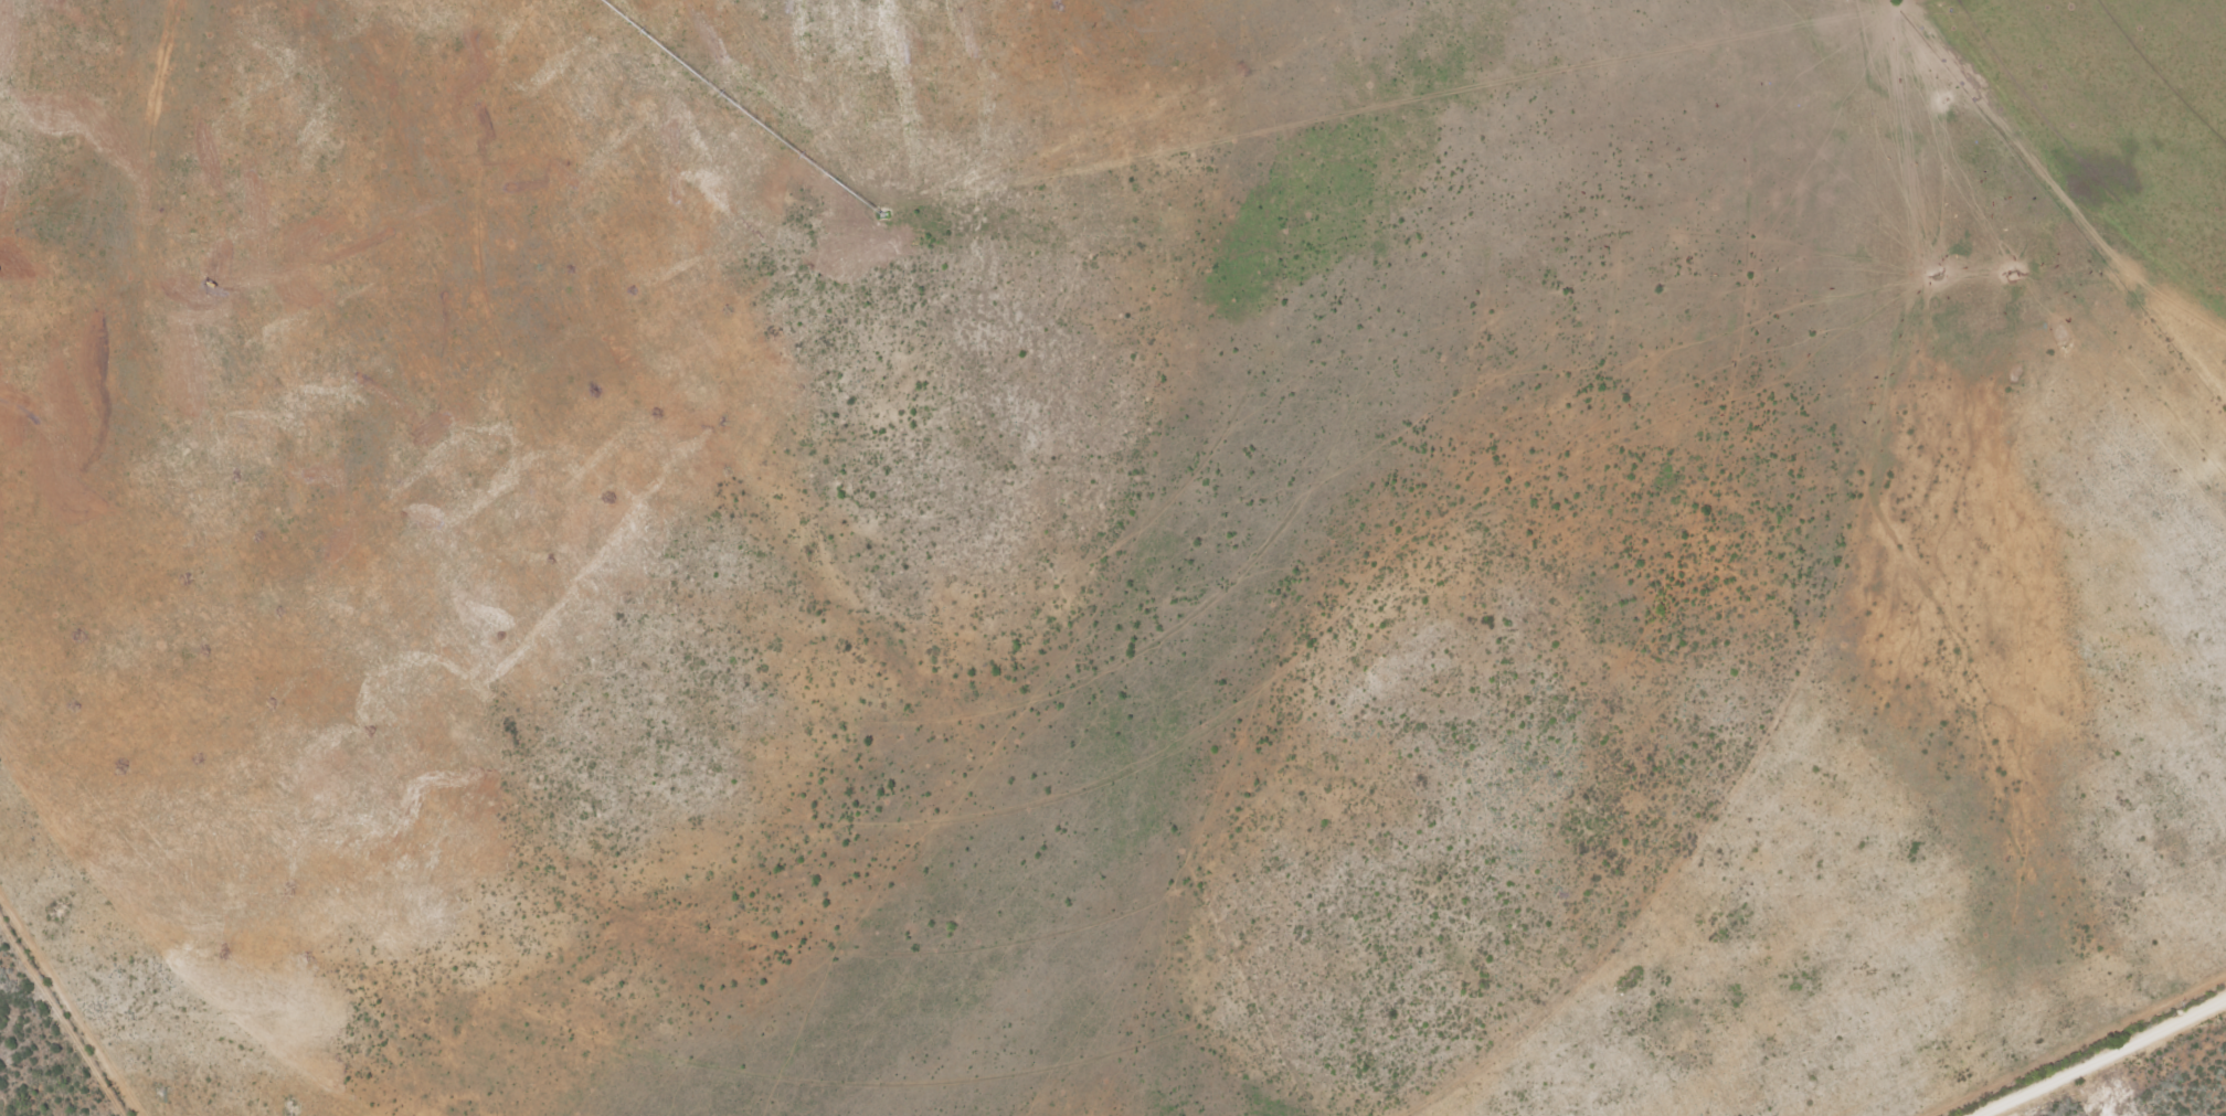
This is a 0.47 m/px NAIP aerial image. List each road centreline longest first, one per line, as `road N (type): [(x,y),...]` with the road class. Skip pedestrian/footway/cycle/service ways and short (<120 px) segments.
road 1 (track): [(1880,0),(2225,222)]
road 2 (residential): [(2225,1003),(1979,1115)]

